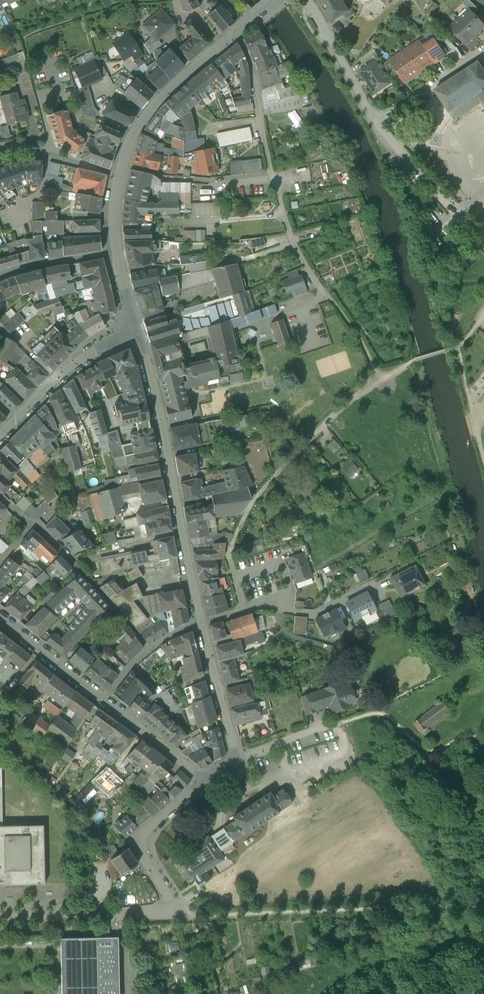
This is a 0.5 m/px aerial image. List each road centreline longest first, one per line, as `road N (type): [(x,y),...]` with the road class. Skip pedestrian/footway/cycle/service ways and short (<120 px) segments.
road 1 (residential): [(198,625),(133,329)]
road 2 (residential): [(323,292),(272,180),(253,74),(235,34)]
road 3 (residential): [(119,176),(151,110),(235,34)]
road 4 (residential): [(369,588),(310,615),(272,604),(198,625)]
road 5 (residential): [(203,780),(234,760),(198,625)]
road 6 (residential): [(31,525),(149,649)]
road 7 (residential): [(167,912),(137,842),(203,780)]
road 8 (residential): [(483,241),(374,124)]
road 9 (residential): [(133,329),(78,362),(15,420)]
road 10 (residential): [(374,124),(301,0)]
road 11 (residential): [(0,616),(104,702)]
road 12 (residential): [(483,49),(374,124)]
road 13 (residential): [(104,702),(203,780)]
road 14 (residential): [(119,176),(33,152),(0,157)]

